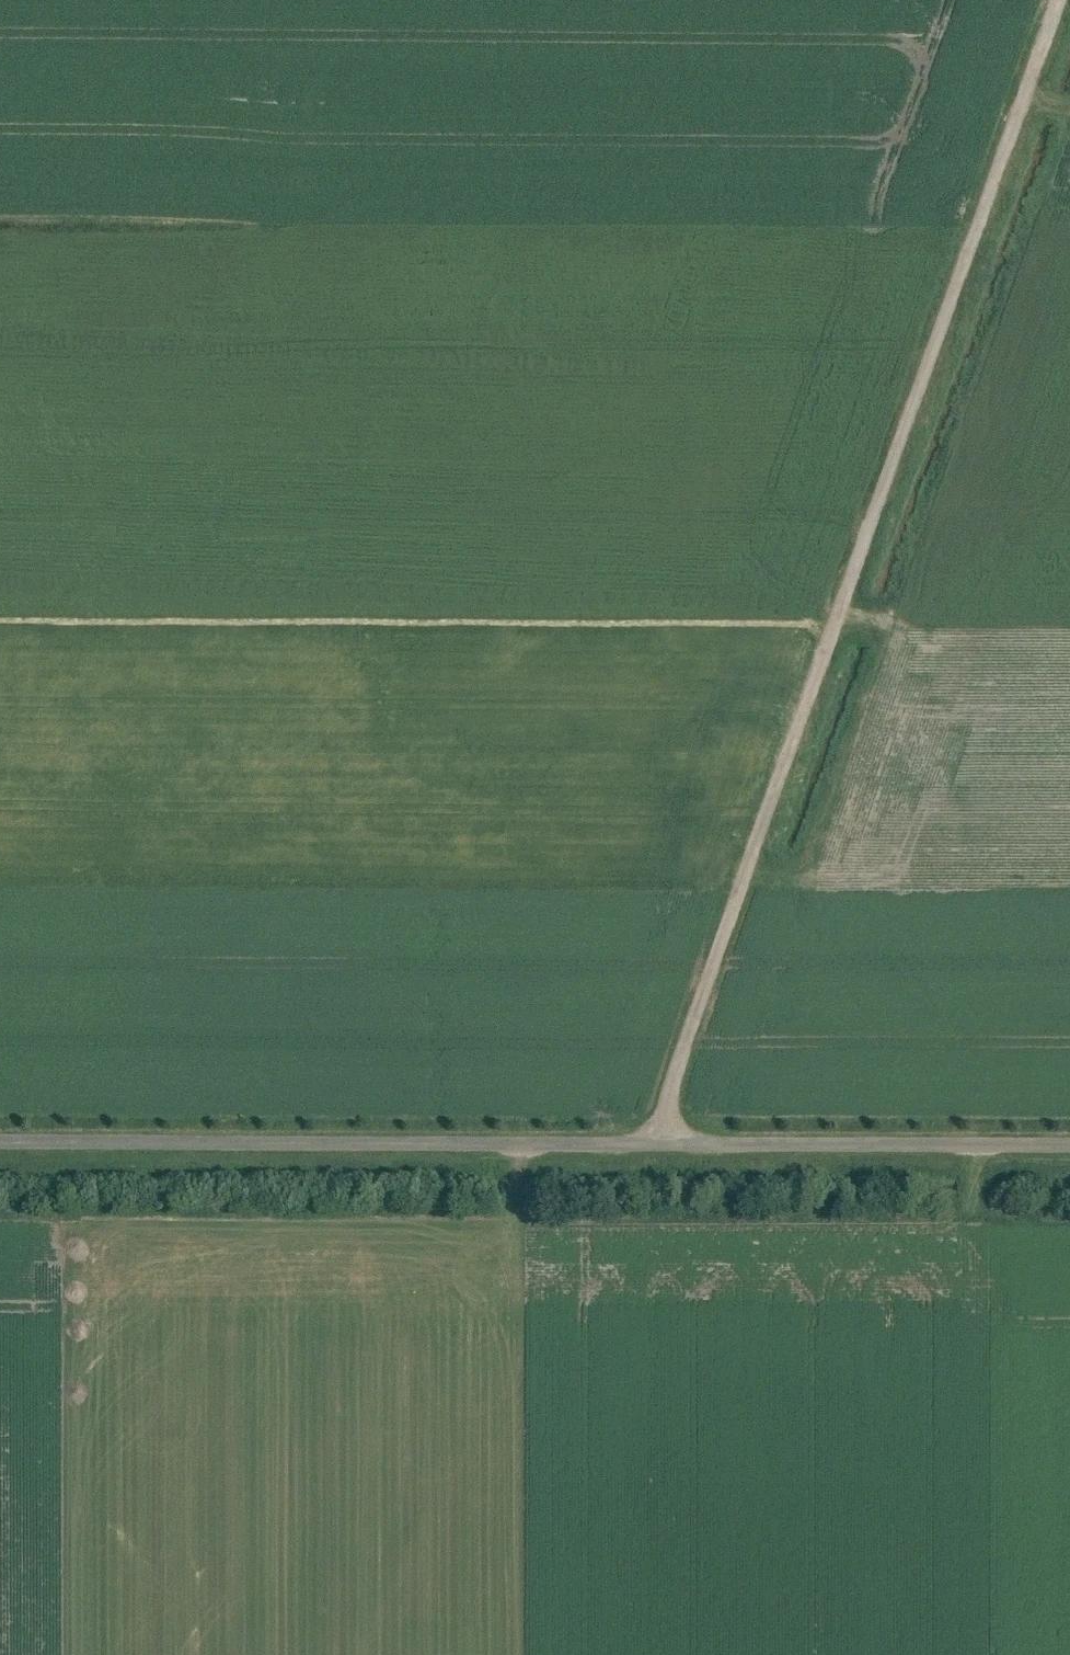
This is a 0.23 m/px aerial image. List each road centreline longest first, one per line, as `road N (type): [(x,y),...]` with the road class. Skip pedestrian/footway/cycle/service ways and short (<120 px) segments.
road 1 (track): [(642,1134),(647,1075),(1032,0)]
road 2 (unclassified): [(1069,1137),(0,1134)]

